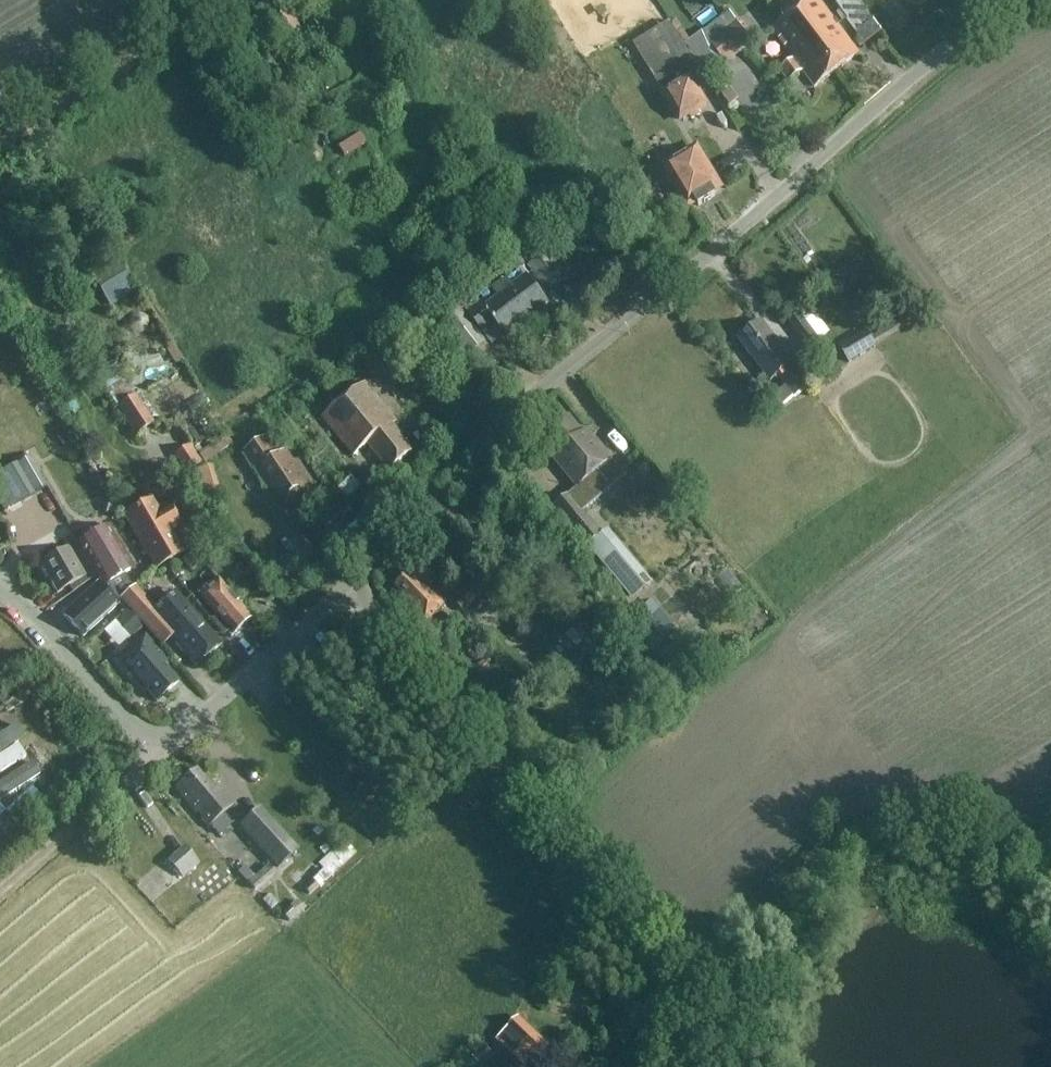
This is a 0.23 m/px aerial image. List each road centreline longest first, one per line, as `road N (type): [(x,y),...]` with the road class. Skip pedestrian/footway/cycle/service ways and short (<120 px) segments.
road 1 (unclassified): [(347,584),(521,405),(697,264),(908,79),(1017,0)]
road 2 (unclassified): [(681,1066),(693,995),(670,941),(347,584)]
road 3 (unclassified): [(347,584),(187,729),(166,736),(127,721),(0,587)]
road 4 (track): [(1050,831),(963,813),(879,821),(827,852),(688,973)]
road 5 (track): [(0,142),(233,0)]

